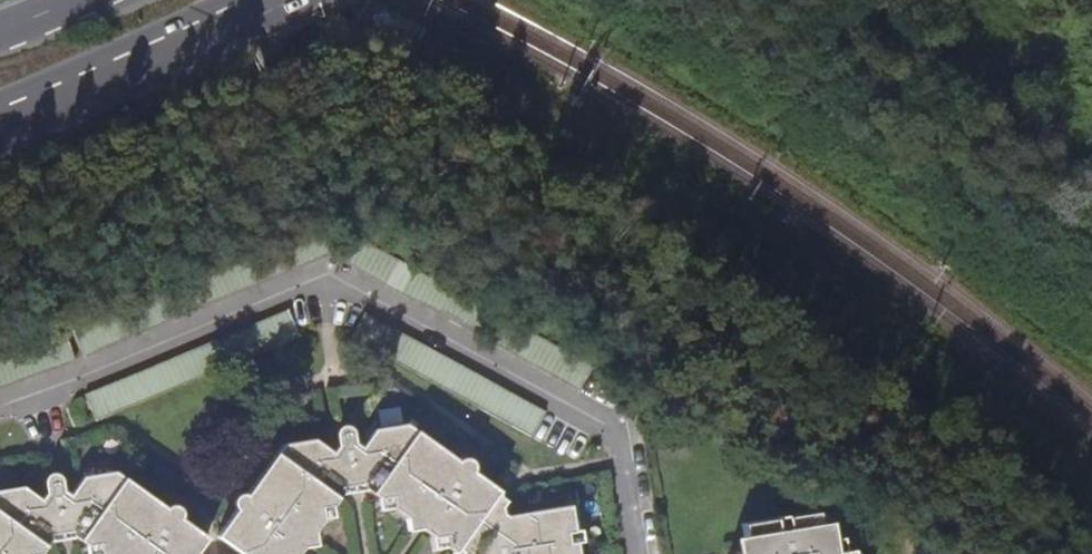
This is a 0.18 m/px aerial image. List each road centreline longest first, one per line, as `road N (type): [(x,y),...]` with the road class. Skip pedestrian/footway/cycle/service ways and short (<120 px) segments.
road 1 (primary): [(0,118),(267,0)]

